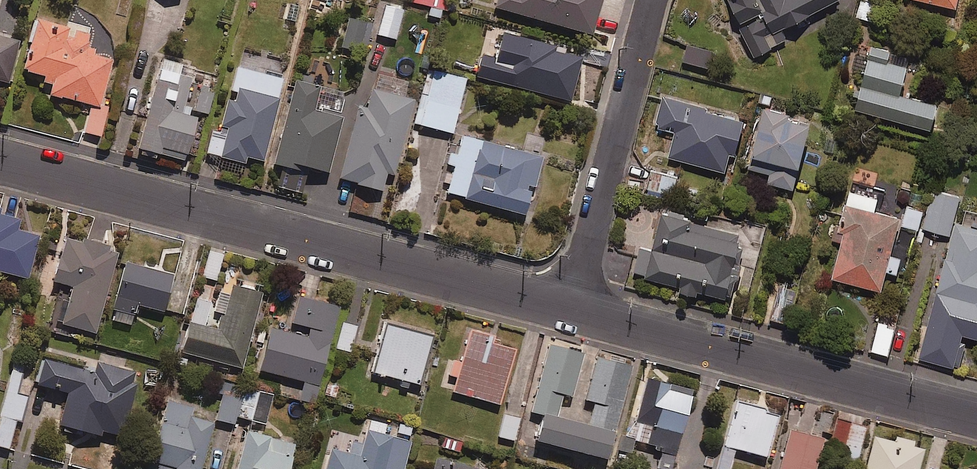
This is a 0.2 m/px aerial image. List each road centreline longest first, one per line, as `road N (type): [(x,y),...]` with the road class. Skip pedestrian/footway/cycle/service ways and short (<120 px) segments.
road 1 (residential): [(0,159),(572,309)]
road 2 (residential): [(572,309),(976,414)]
road 3 (residential): [(572,309),(654,0)]

